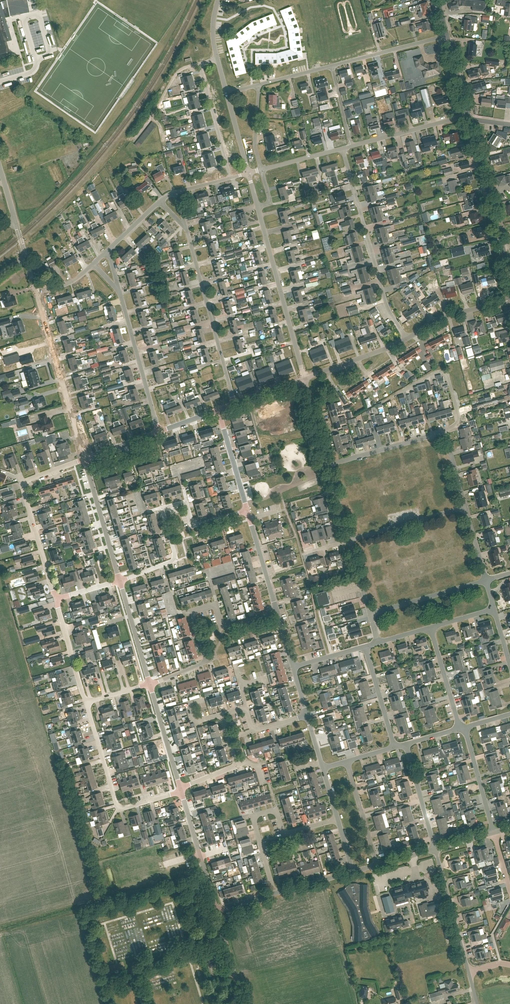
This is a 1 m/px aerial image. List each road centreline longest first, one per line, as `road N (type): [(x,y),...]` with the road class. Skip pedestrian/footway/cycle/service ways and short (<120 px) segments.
road 1 (residential): [(150,685),(207,660),(192,611),(216,604),(222,628),(277,614)]
road 2 (residential): [(120,581),(175,559),(163,509),(186,503),(192,526),(247,510)]
road 3 (residential): [(407,338),(389,310),(343,148)]
road 4 (residential): [(466,508),(442,435),(329,465)]
road 5 (residential): [(274,894),(253,816),(276,810),(283,834),(337,818)]
road 6 (residential): [(55,599),(23,487),(85,459)]
road 7 (residential): [(235,403),(186,227)]
road 8 (residential): [(305,378),(258,206)]
road 9 (unclassified): [(85,459),(37,293)]
road 10 (unclassified): [(509,274),(469,119)]
road 11 (residential): [(159,432),(120,293)]
road 12 (residential): [(231,178),(200,64),(217,58)]
road 13 (residential): [(469,972),(435,849)]
road 14 (unclassified): [(120,581),(85,459)]
road 15 (unclassified): [(216,910),(181,791)]
road 16 (residential): [(351,146),(468,115)]
road 17 (residential): [(370,613),(486,580)]
road 18 (residential): [(350,540),(466,508)]

